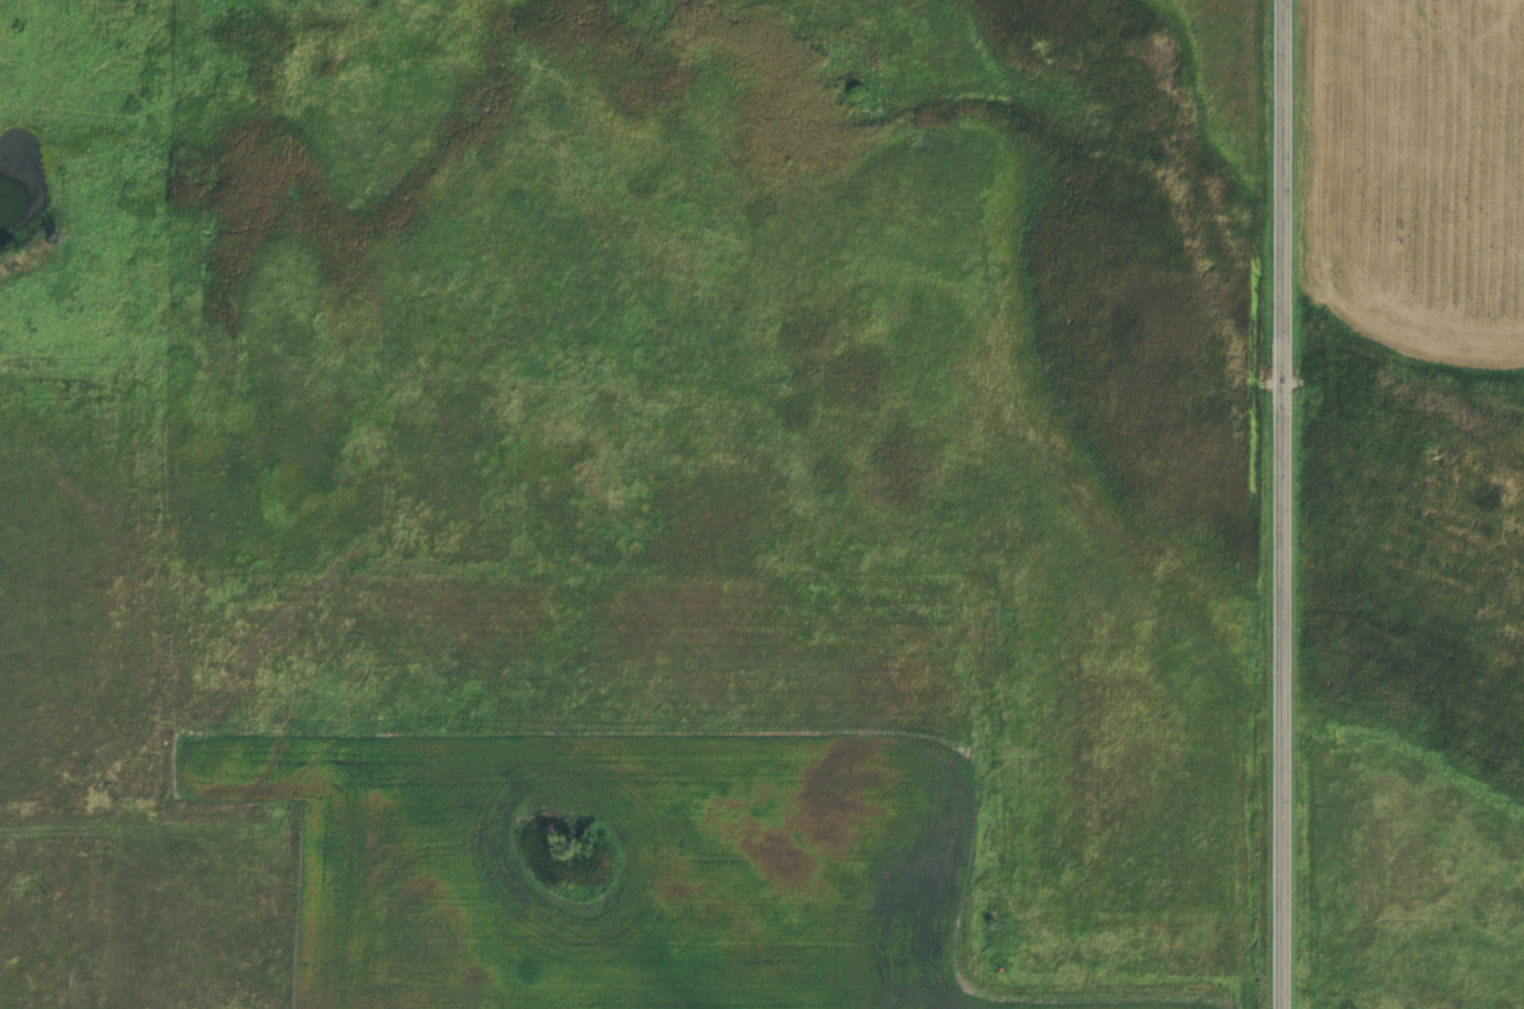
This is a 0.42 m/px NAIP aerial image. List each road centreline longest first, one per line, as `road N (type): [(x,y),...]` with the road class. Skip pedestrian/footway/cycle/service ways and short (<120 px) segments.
road 1 (tertiary): [(1280,1008),(1281,0)]

